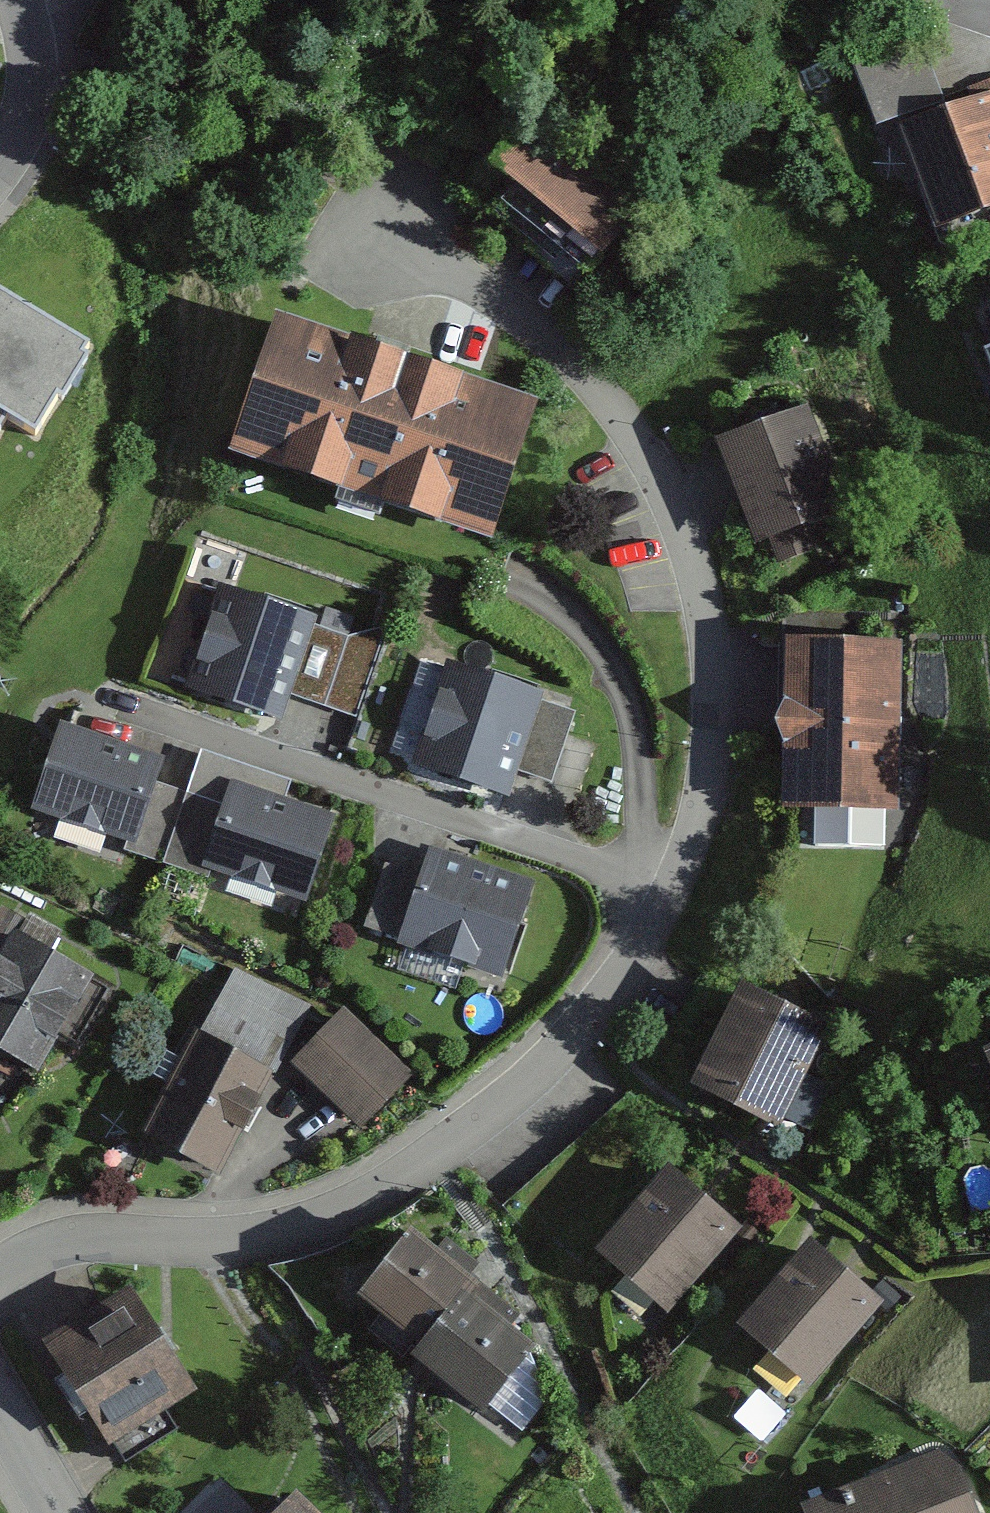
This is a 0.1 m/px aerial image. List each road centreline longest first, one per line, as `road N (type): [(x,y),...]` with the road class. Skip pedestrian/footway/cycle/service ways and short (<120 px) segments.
road 1 (residential): [(664,894),(698,790),(707,632),(666,503),(567,359),(376,215)]
road 2 (residential): [(0,1272),(104,1237),(229,1237),(288,1224),(390,1178),(478,1123),(574,1039),(664,894)]
road 3 (residential): [(664,894),(148,708)]
road 4 (residential): [(0,169),(27,118),(31,43),(20,0)]
road 5 (residential): [(0,1403),(62,1512)]

